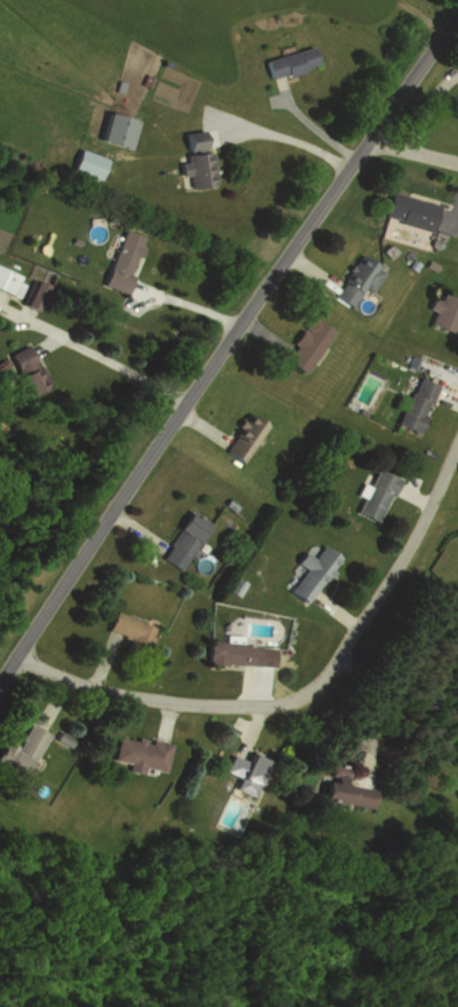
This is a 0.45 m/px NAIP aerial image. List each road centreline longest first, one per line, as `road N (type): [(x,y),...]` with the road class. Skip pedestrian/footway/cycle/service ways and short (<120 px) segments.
road 1 (residential): [(0,685),(96,532),(457,12)]
road 2 (residential): [(262,702),(303,694),(332,665),(406,557),(457,448)]
road 3 (residential): [(20,656),(150,700),(262,702)]

